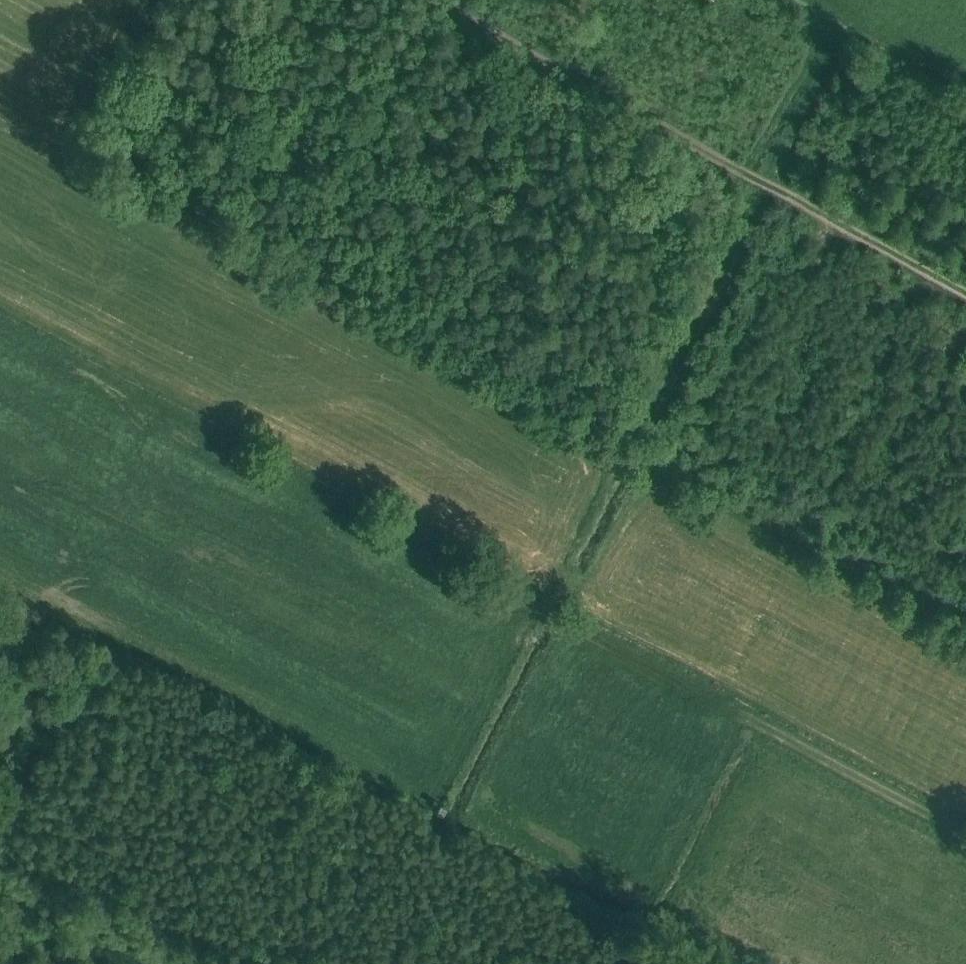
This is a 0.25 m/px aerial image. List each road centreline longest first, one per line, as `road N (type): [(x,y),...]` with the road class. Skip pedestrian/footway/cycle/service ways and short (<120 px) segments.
road 1 (track): [(163,963),(0,881)]

